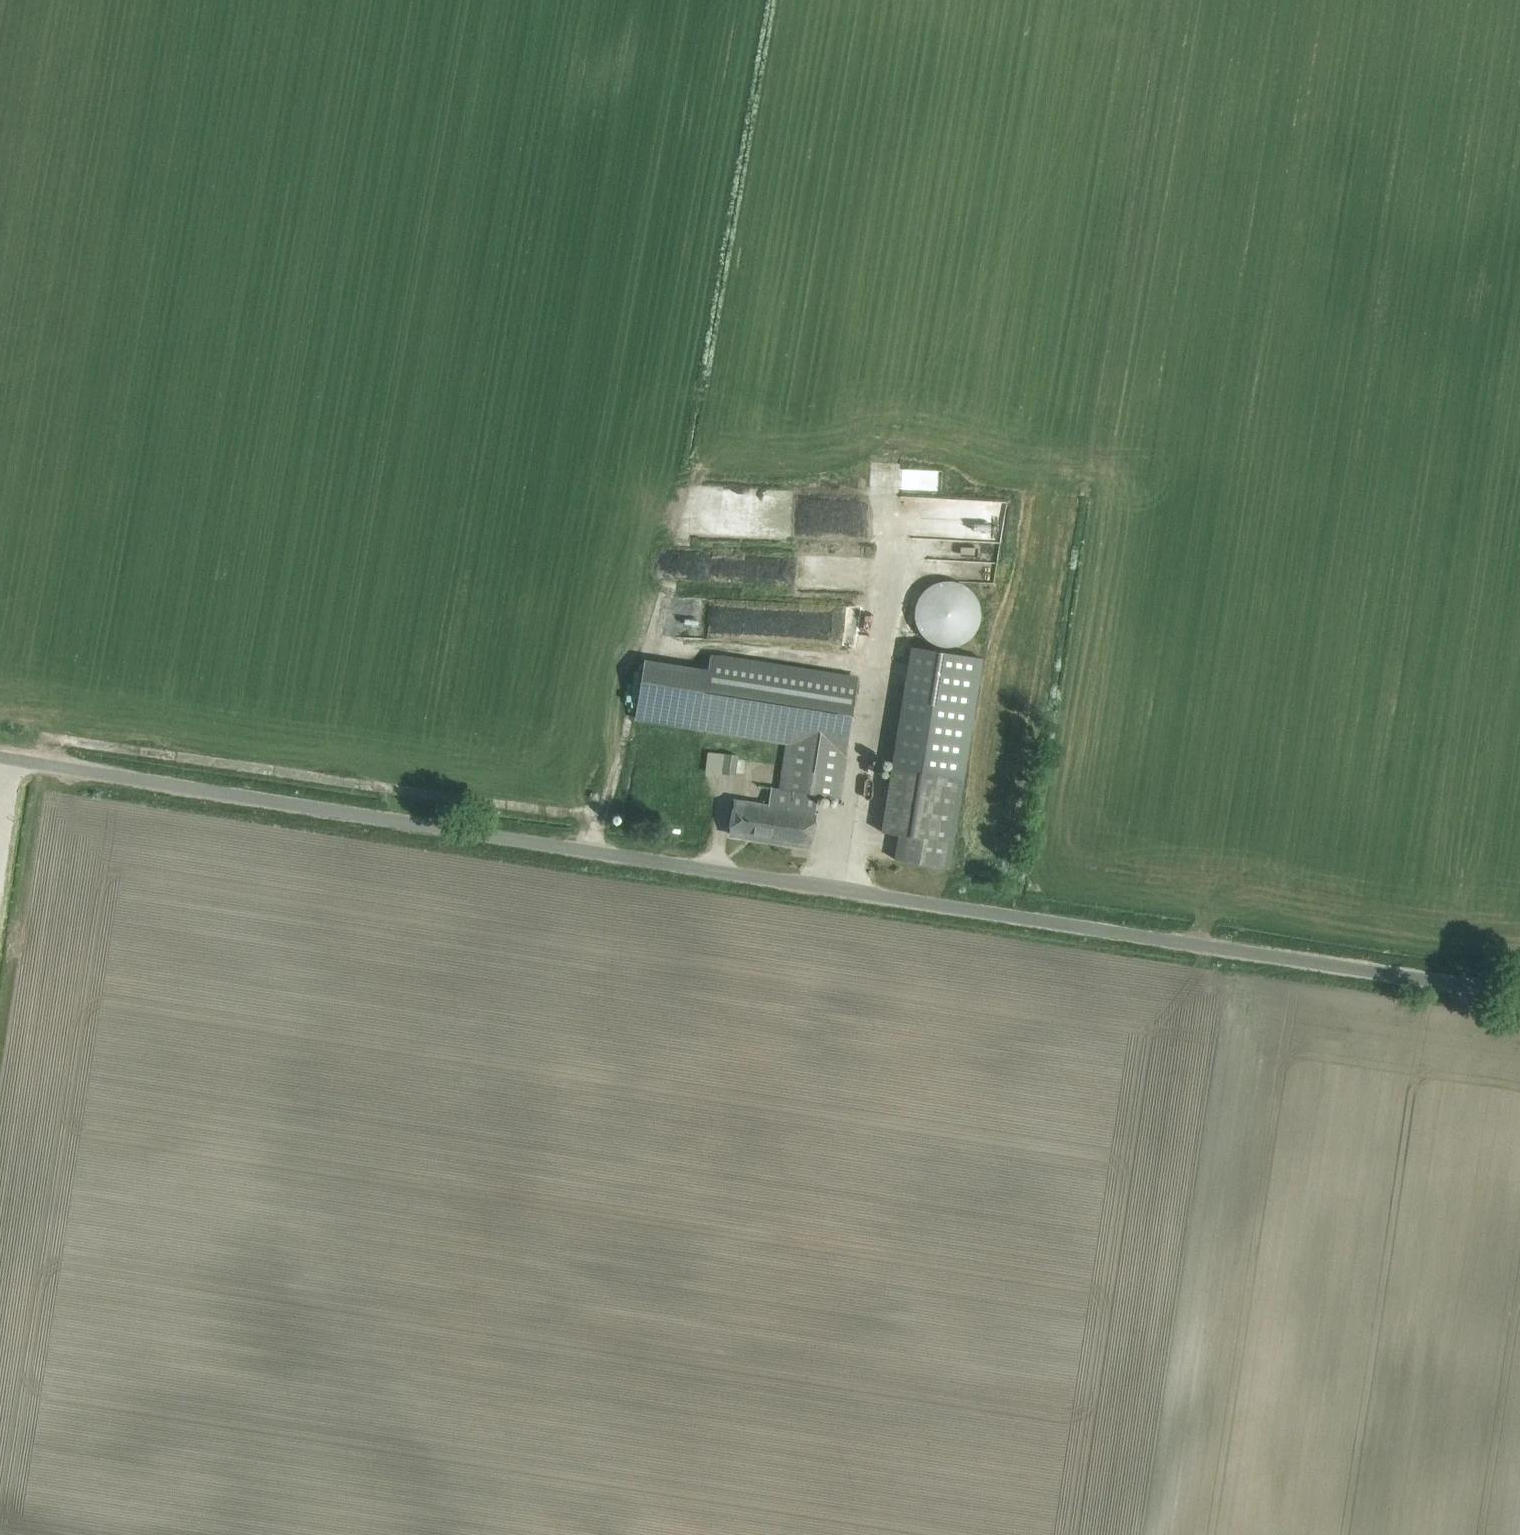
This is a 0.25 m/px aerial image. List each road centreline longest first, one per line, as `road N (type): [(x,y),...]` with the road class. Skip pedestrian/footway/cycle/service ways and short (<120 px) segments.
road 1 (unclassified): [(0,757),(1519,992)]

